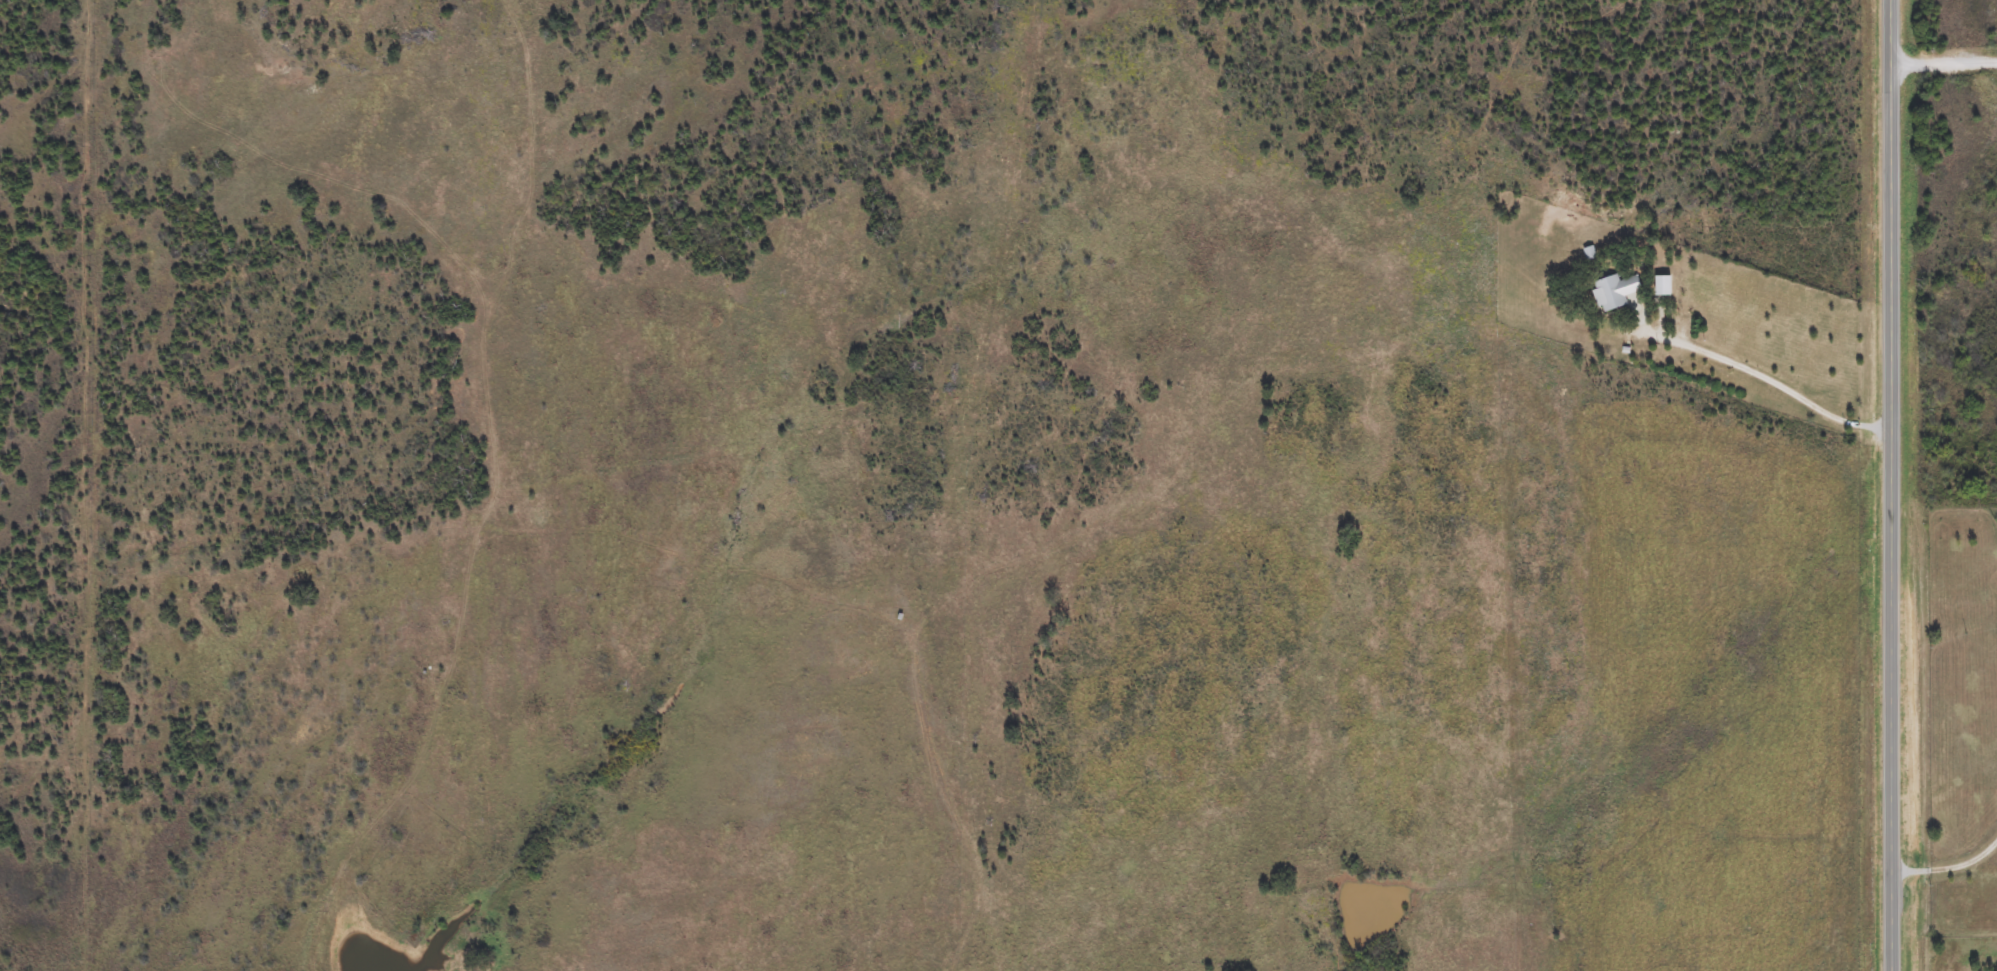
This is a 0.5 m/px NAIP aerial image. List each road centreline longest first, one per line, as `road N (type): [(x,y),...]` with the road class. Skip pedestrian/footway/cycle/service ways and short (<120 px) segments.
road 1 (secondary): [(1892,0),(1893,970)]

